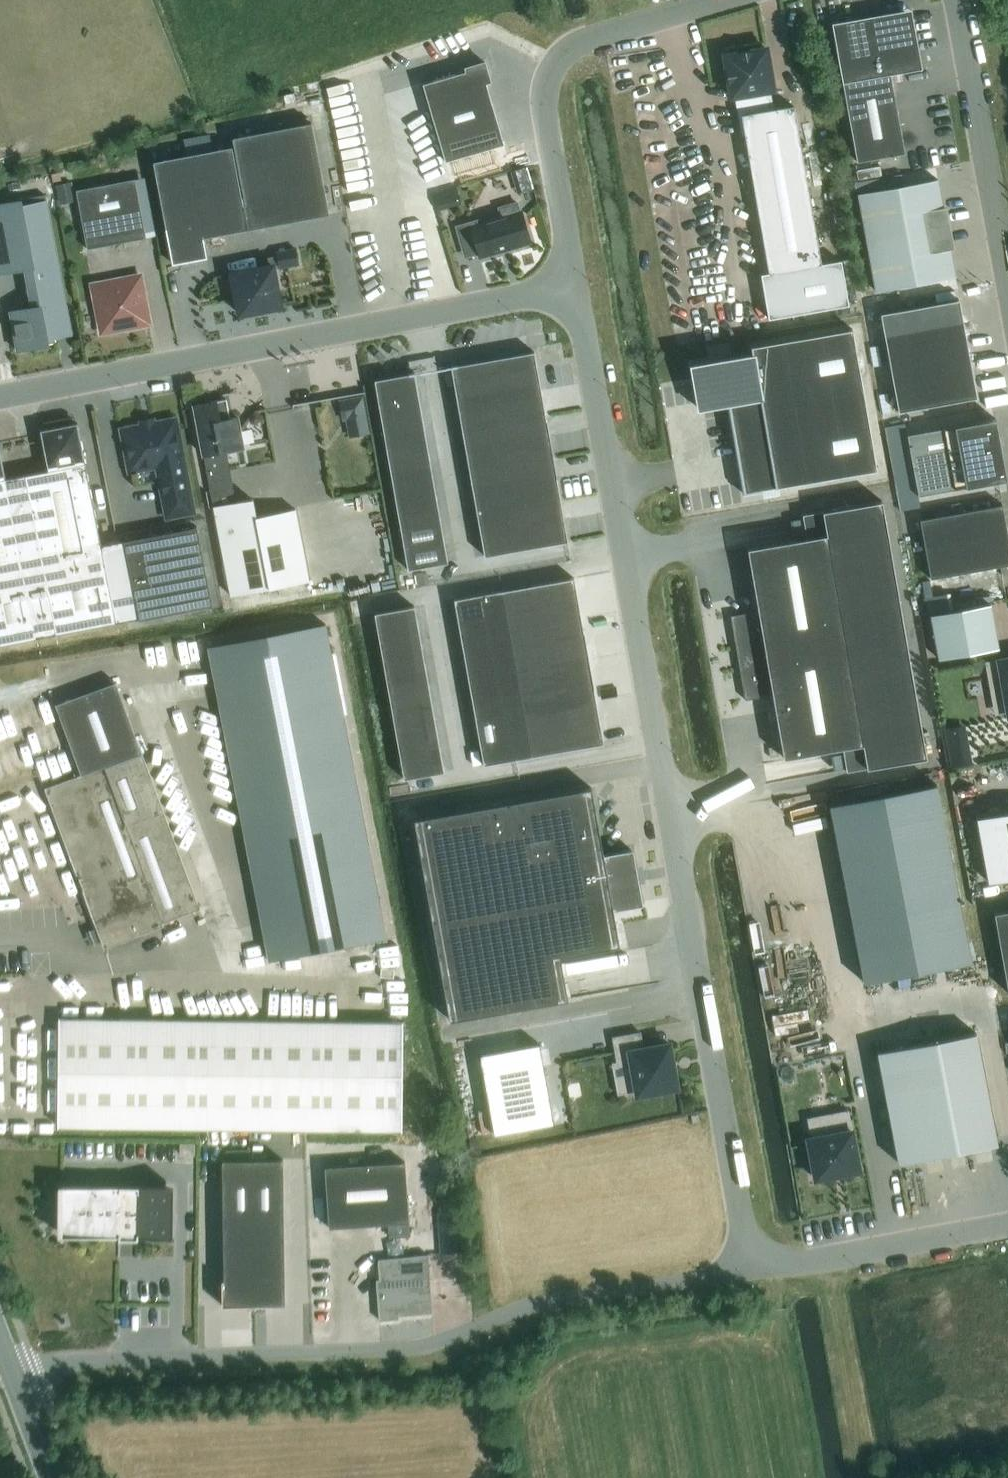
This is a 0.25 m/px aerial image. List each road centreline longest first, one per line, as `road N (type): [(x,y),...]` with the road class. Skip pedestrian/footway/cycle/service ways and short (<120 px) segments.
road 1 (unclassified): [(748,1274),(574,288)]
road 2 (unclassified): [(14,1382),(65,1365),(411,1353),(534,1307),(748,1274)]
road 3 (unclassified): [(0,401),(574,288)]
road 4 (unclassified): [(574,288),(544,120),(548,71),(582,41),(731,0)]
road 5 (unclassified): [(959,0),(1007,273)]
road 6 (unclassified): [(1007,1230),(748,1274)]

